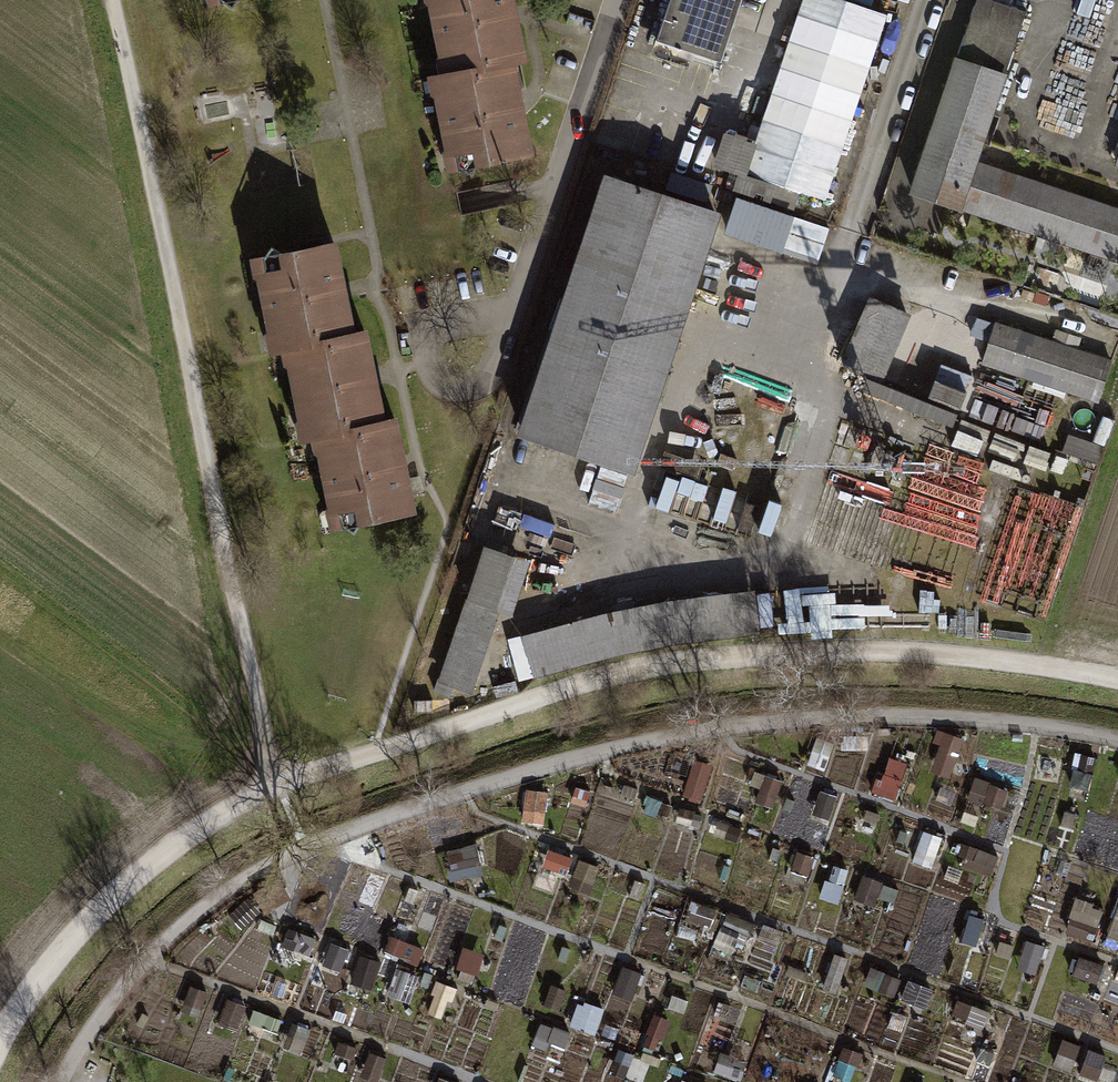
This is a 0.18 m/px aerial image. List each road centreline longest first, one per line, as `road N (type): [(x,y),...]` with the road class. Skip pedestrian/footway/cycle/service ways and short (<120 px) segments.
road 1 (track): [(0,1045),(66,947),(133,880),(275,787),(599,682),(757,655),(893,655),(1117,680)]
road 2 (track): [(1117,741),(981,719),(781,720),(609,749),(293,839),(147,959),(59,1081)]
road 3 (track): [(282,795),(110,0)]

